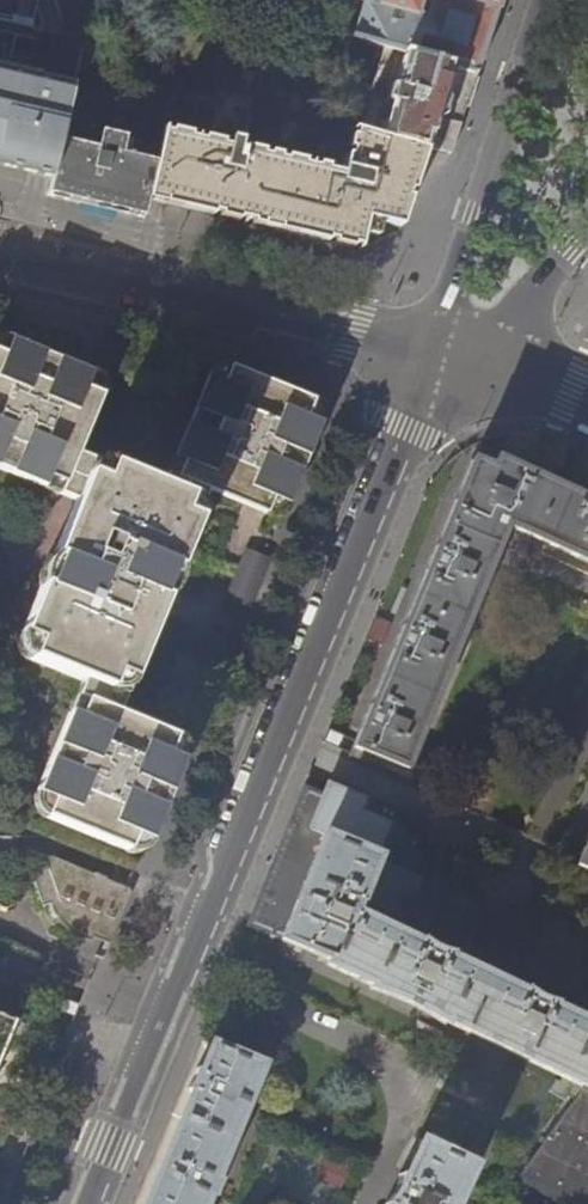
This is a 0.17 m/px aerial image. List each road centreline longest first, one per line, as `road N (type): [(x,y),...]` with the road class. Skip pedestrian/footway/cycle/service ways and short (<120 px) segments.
road 1 (tertiary): [(86,1203),(430,351)]
road 2 (tertiary): [(0,253),(430,351)]
road 3 (tertiary): [(430,351),(549,0)]
road 4 (residential): [(464,361),(497,334),(587,228)]
road 5 (tertiary): [(464,361),(587,406)]

